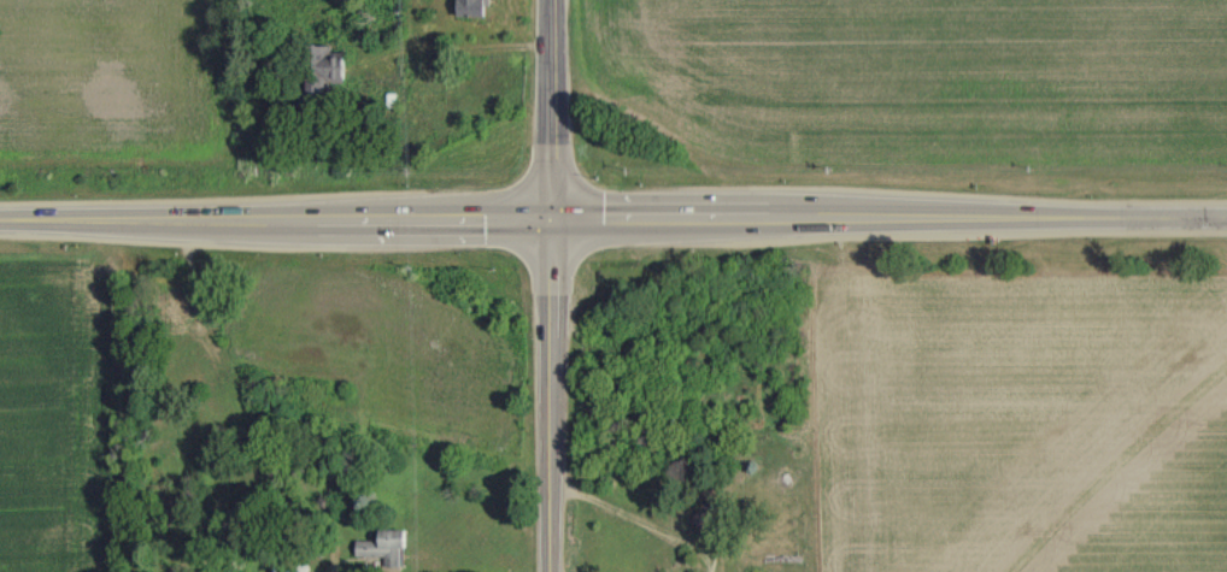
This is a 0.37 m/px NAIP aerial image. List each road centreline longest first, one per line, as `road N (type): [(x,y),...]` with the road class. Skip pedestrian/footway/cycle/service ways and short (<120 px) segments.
road 1 (primary): [(547,218),(1226,220)]
road 2 (primary): [(0,219),(547,218)]
road 3 (secondary): [(547,218),(550,571)]
road 4 (secondary): [(546,0),(547,218)]

